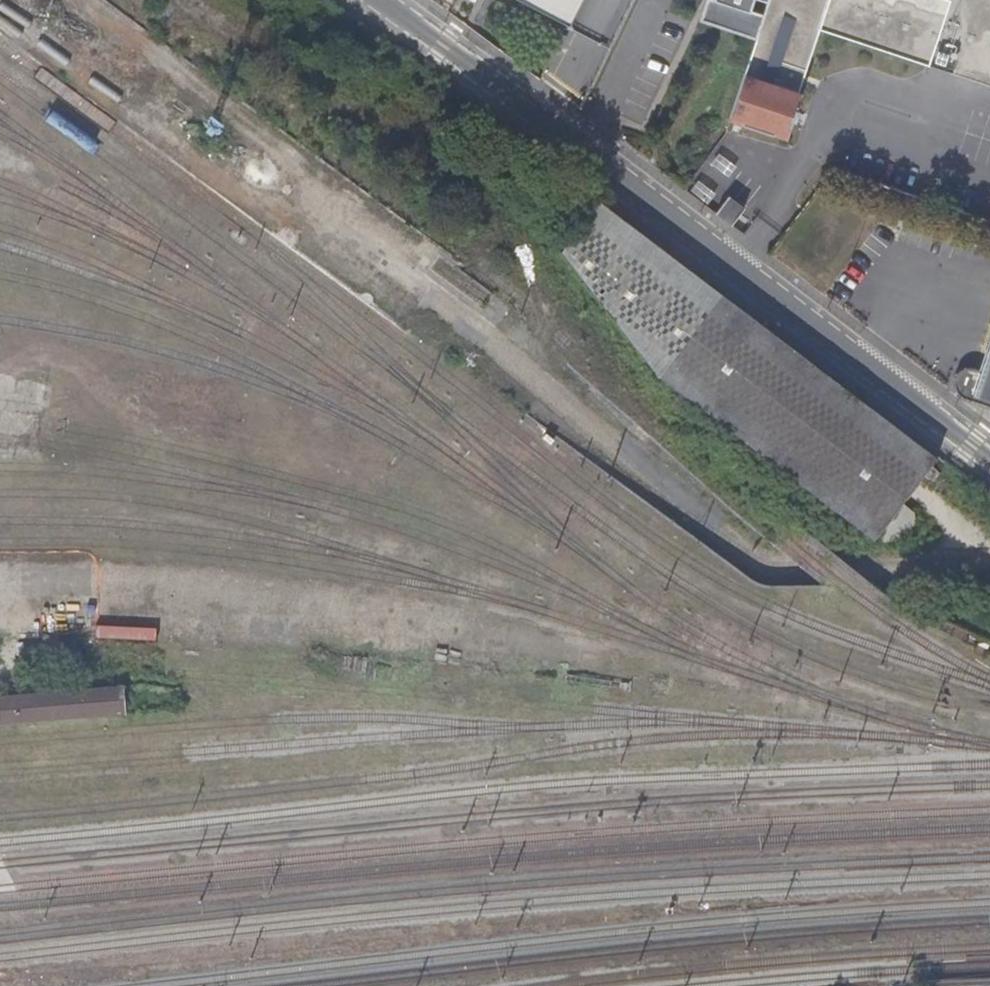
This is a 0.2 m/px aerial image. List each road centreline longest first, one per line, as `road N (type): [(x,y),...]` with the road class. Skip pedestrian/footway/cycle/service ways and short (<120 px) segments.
road 1 (residential): [(379,0),(989,460)]

